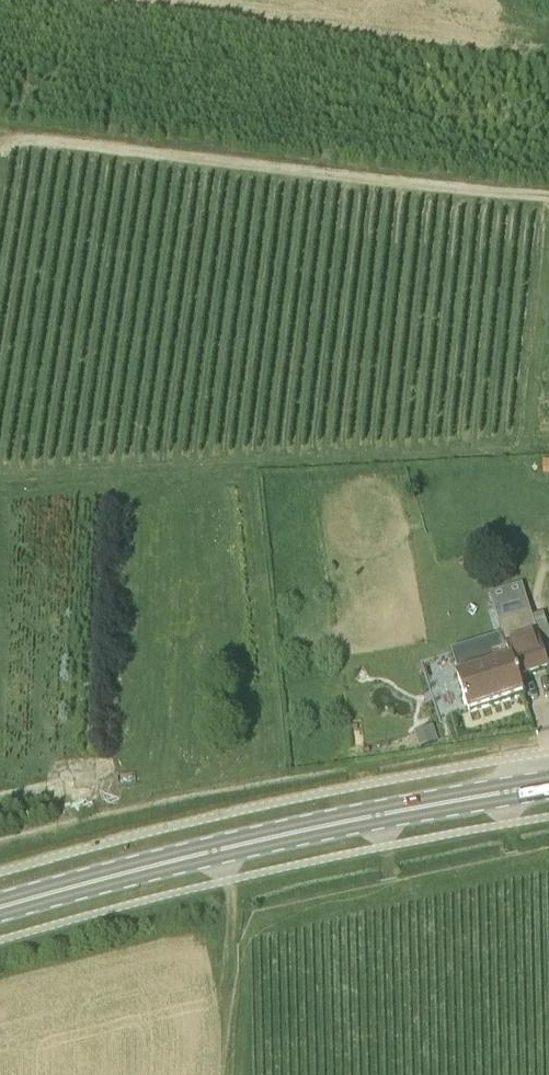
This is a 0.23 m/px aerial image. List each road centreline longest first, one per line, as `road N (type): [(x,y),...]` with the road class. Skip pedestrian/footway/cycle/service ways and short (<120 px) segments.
road 1 (secondary): [(0,909),(329,826),(548,783)]
road 2 (track): [(0,143),(74,140),(548,197)]

